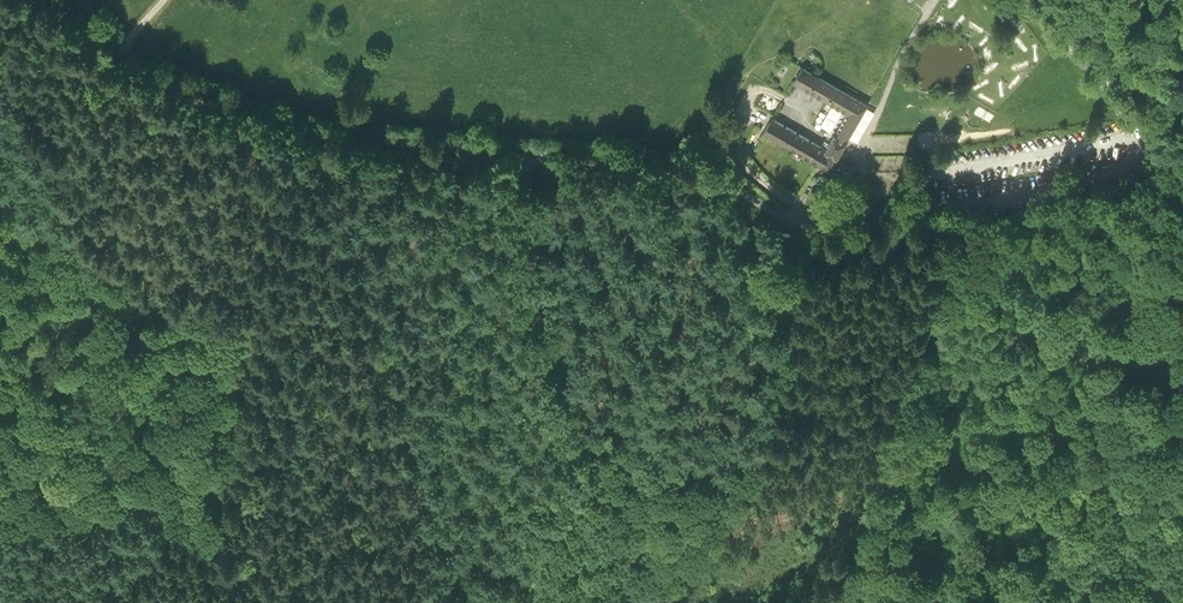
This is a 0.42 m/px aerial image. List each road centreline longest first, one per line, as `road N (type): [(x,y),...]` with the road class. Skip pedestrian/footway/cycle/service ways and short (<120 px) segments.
road 1 (unclassified): [(1030,0),(1120,110),(1132,144),(1127,171),(1018,200),(795,228),(703,180),(288,124),(156,71),(123,45)]
road 2 (track): [(522,156),(554,373),(665,582)]
road 3 (track): [(665,582),(728,513),(752,473),(783,309)]
road 4 (track): [(864,225),(858,163),(901,59),(936,0)]

